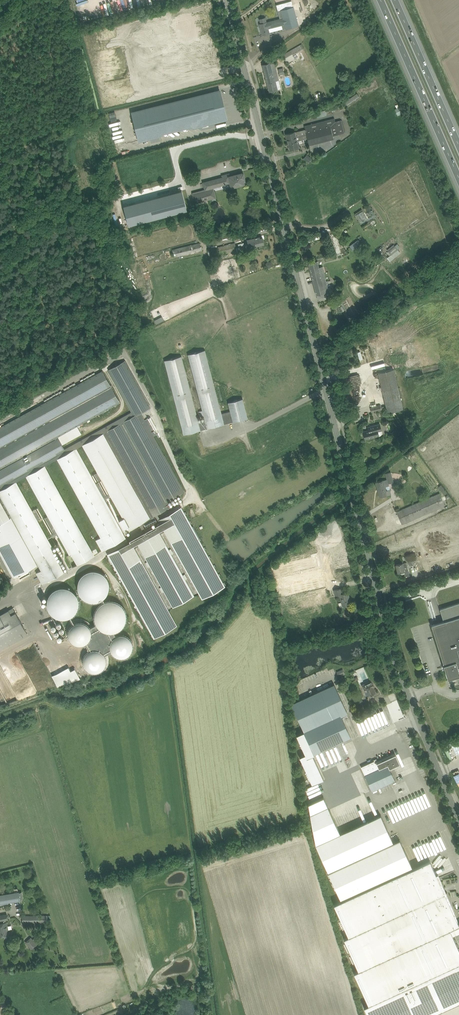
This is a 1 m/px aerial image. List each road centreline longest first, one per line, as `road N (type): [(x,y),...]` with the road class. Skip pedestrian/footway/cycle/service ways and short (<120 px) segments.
road 1 (tertiary): [(458,810),(404,680),(376,582),(228,0)]
road 2 (motorway): [(381,0),(458,177)]
road 3 (motorway): [(458,145),(395,0)]

